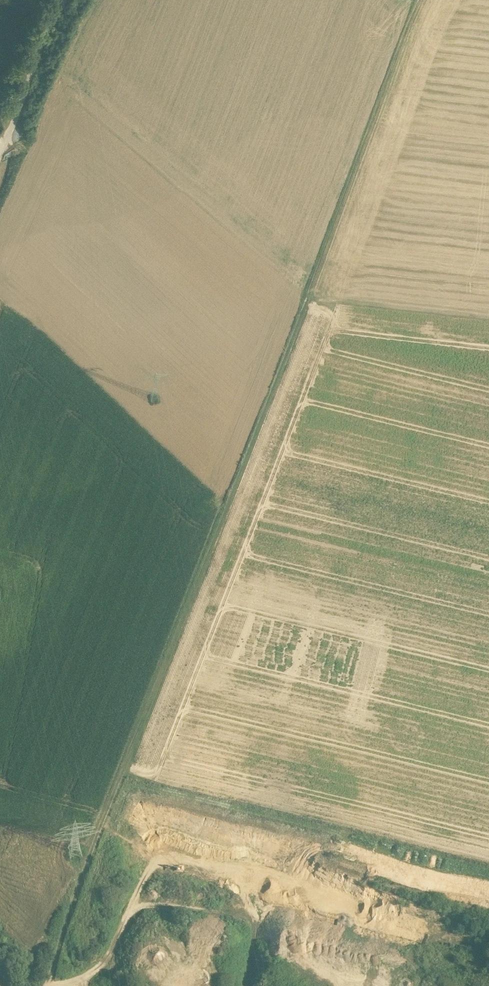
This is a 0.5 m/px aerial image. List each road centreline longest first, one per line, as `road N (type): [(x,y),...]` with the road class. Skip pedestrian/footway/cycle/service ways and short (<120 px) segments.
road 1 (track): [(47,985),(420,0)]
road 2 (track): [(66,0),(45,33),(0,158)]

